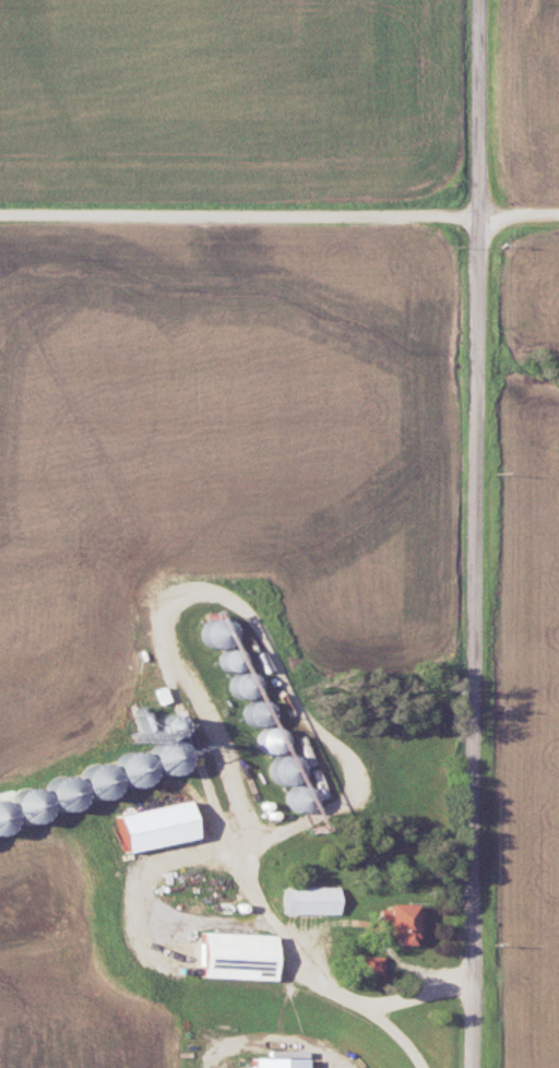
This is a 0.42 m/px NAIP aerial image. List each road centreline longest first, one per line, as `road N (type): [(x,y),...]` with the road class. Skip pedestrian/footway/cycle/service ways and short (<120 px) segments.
road 1 (tertiary): [(474,1067),(484,0)]
road 2 (residential): [(558,214),(0,213)]

